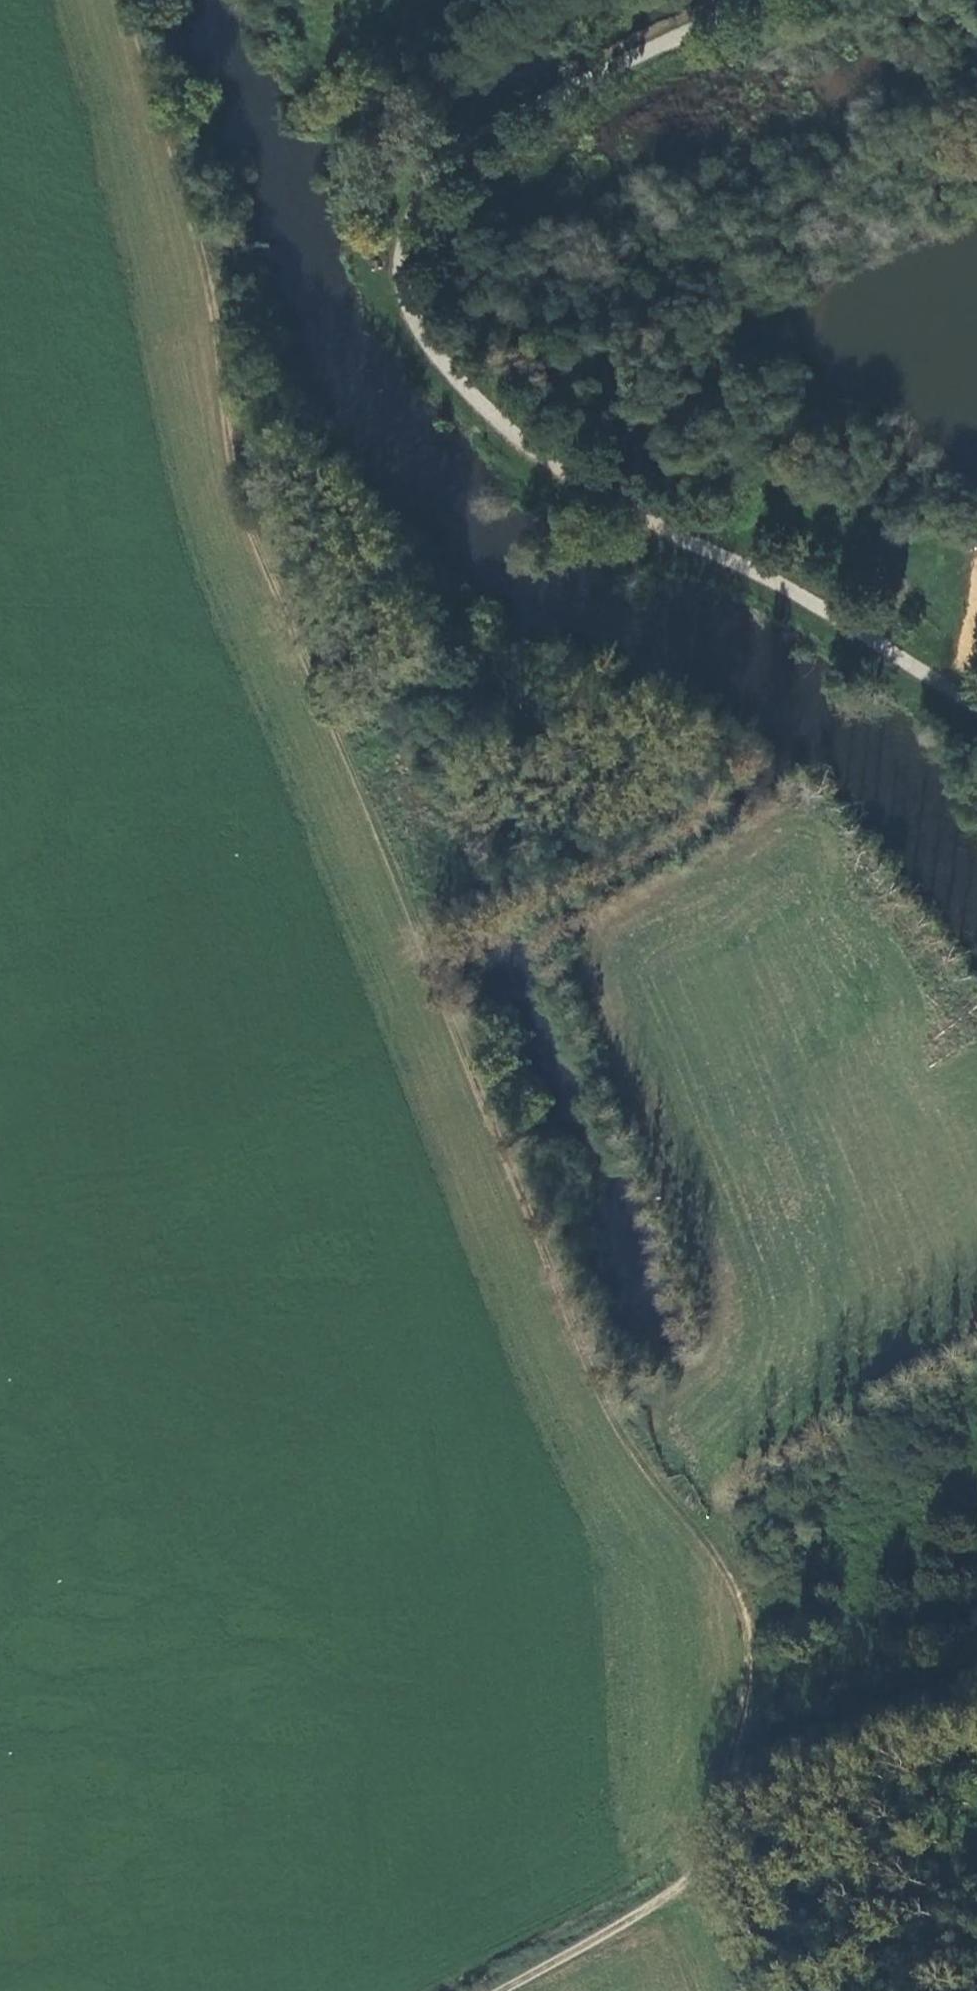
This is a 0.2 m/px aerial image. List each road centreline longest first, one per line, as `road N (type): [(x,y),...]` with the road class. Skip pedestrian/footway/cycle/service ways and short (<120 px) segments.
road 1 (track): [(727,1787),(752,1711),(758,1653),(717,1522),(614,1361),(308,602),(246,426),(234,328),(143,0)]
road 2 (track): [(501,1990),(696,1872),(727,1787)]

